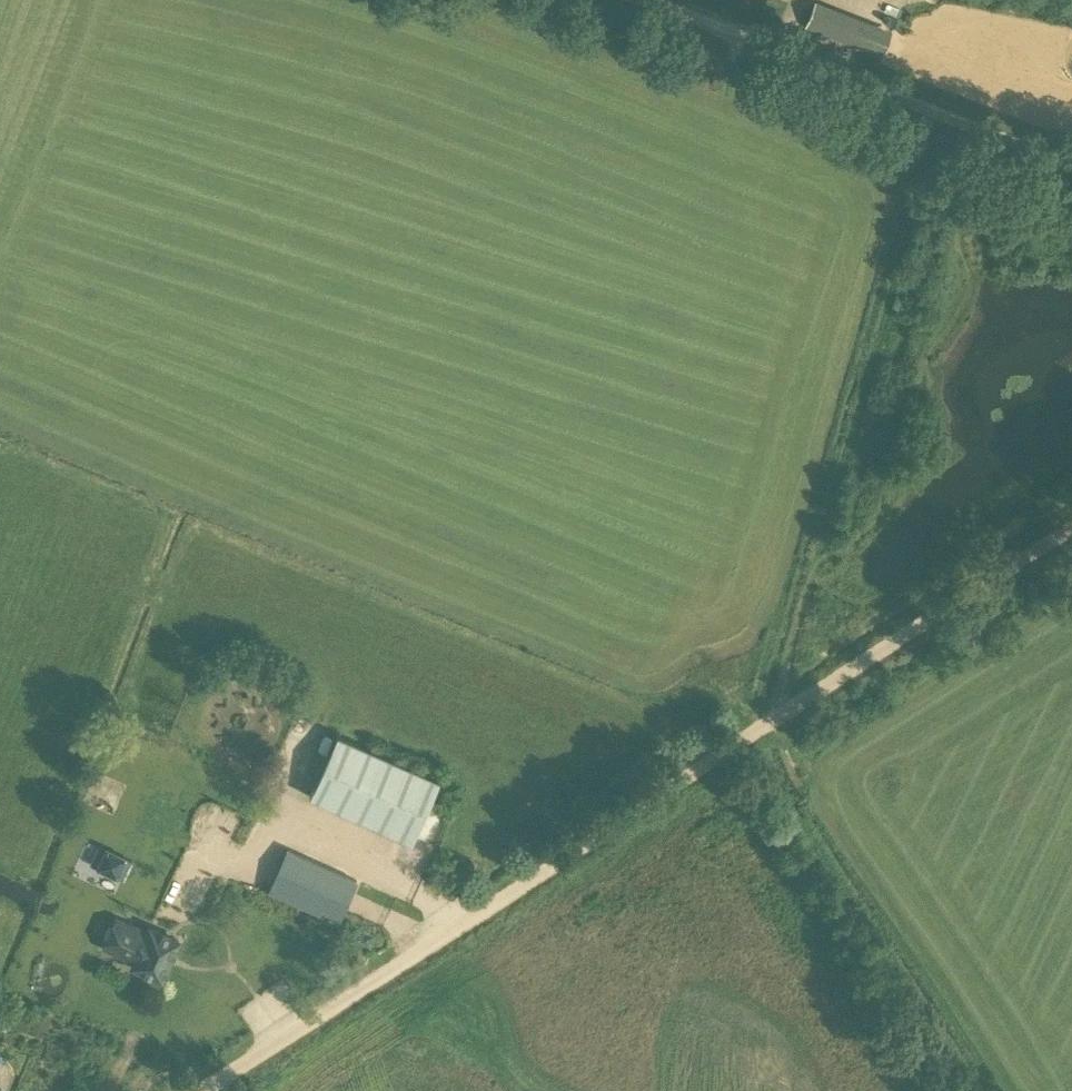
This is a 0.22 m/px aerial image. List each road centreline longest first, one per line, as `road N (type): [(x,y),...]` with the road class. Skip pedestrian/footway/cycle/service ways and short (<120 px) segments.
road 1 (unclassified): [(205,1090),(1071,523)]
road 2 (unclassified): [(1071,167),(644,0)]

